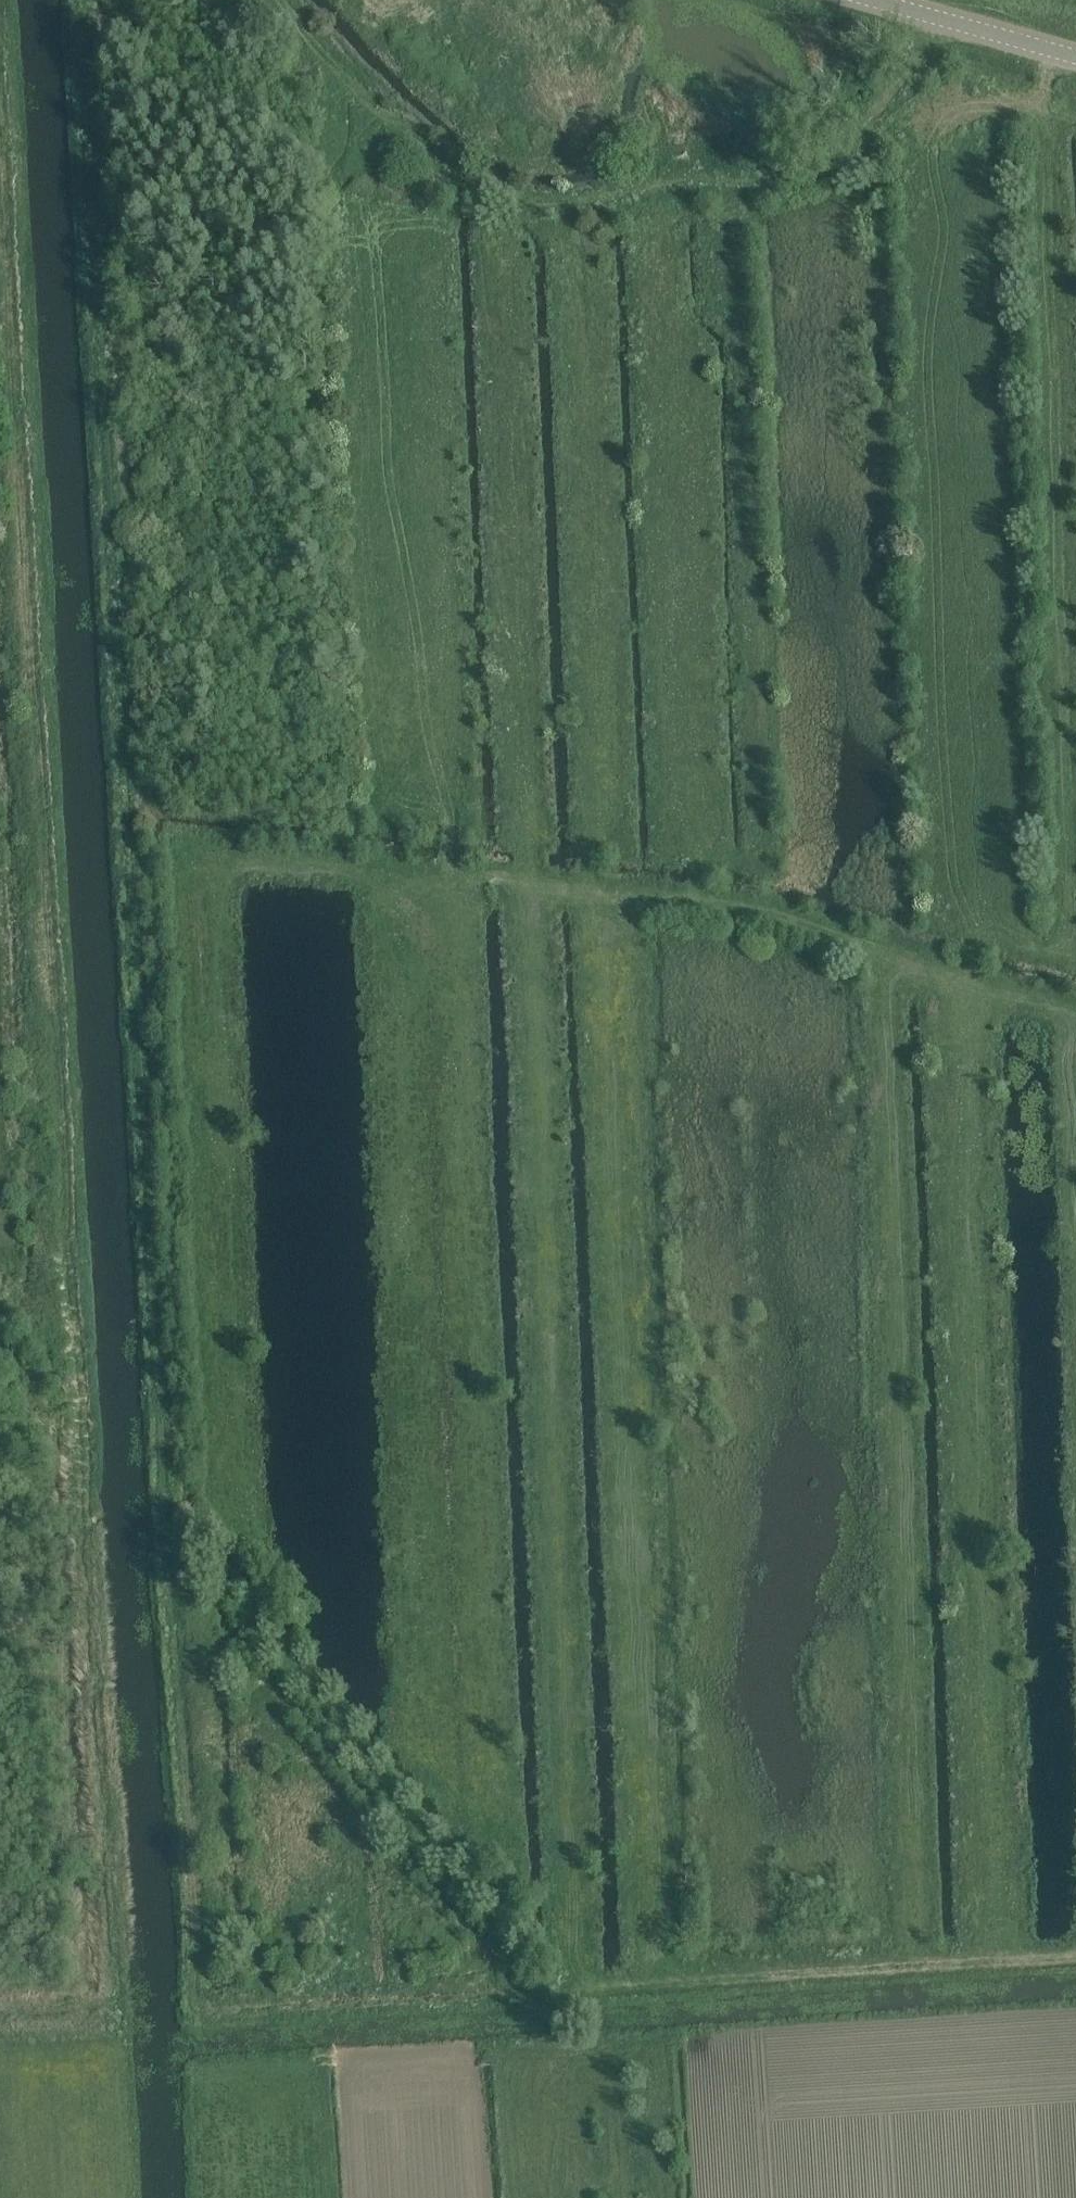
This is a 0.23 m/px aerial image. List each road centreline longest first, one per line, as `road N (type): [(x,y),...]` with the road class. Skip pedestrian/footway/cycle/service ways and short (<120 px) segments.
road 1 (track): [(1075,1957),(571,1989)]
road 2 (unclassified): [(1075,59),(866,0)]

